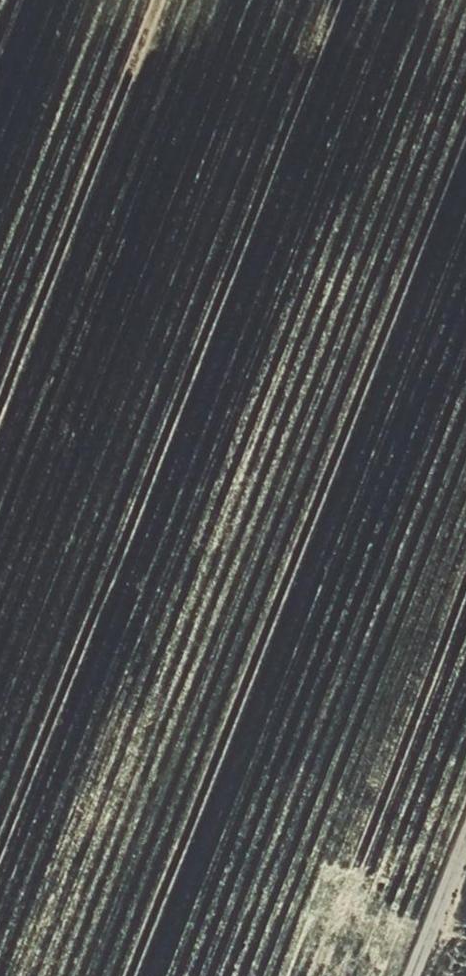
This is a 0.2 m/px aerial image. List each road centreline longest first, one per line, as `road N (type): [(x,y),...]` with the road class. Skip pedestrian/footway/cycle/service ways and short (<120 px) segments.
road 1 (track): [(403,975),(465,814)]

